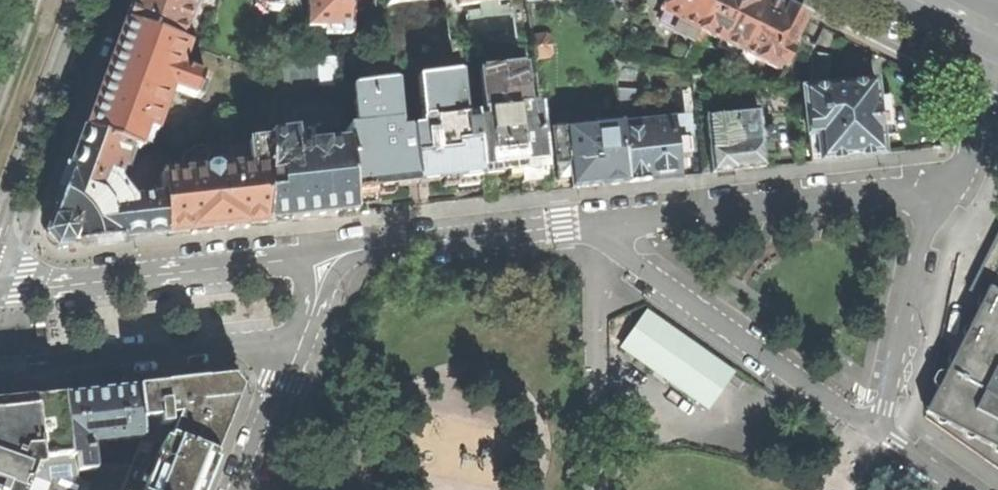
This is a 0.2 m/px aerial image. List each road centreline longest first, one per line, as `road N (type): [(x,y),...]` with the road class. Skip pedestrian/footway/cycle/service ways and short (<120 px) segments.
road 1 (unclassified): [(605,223),(623,257),(877,433)]
road 2 (residential): [(335,253),(0,290)]
road 3 (residential): [(937,186),(605,223)]
road 4 (residential): [(0,368),(305,334)]
road 5 (residential): [(605,223),(335,253)]
road 6 (unclassified): [(877,433),(937,186)]
road 7 (secondary): [(0,234),(84,0)]
road 8 (residential): [(242,489),(305,334)]
road 9 (residential): [(937,186),(966,169),(997,79)]

